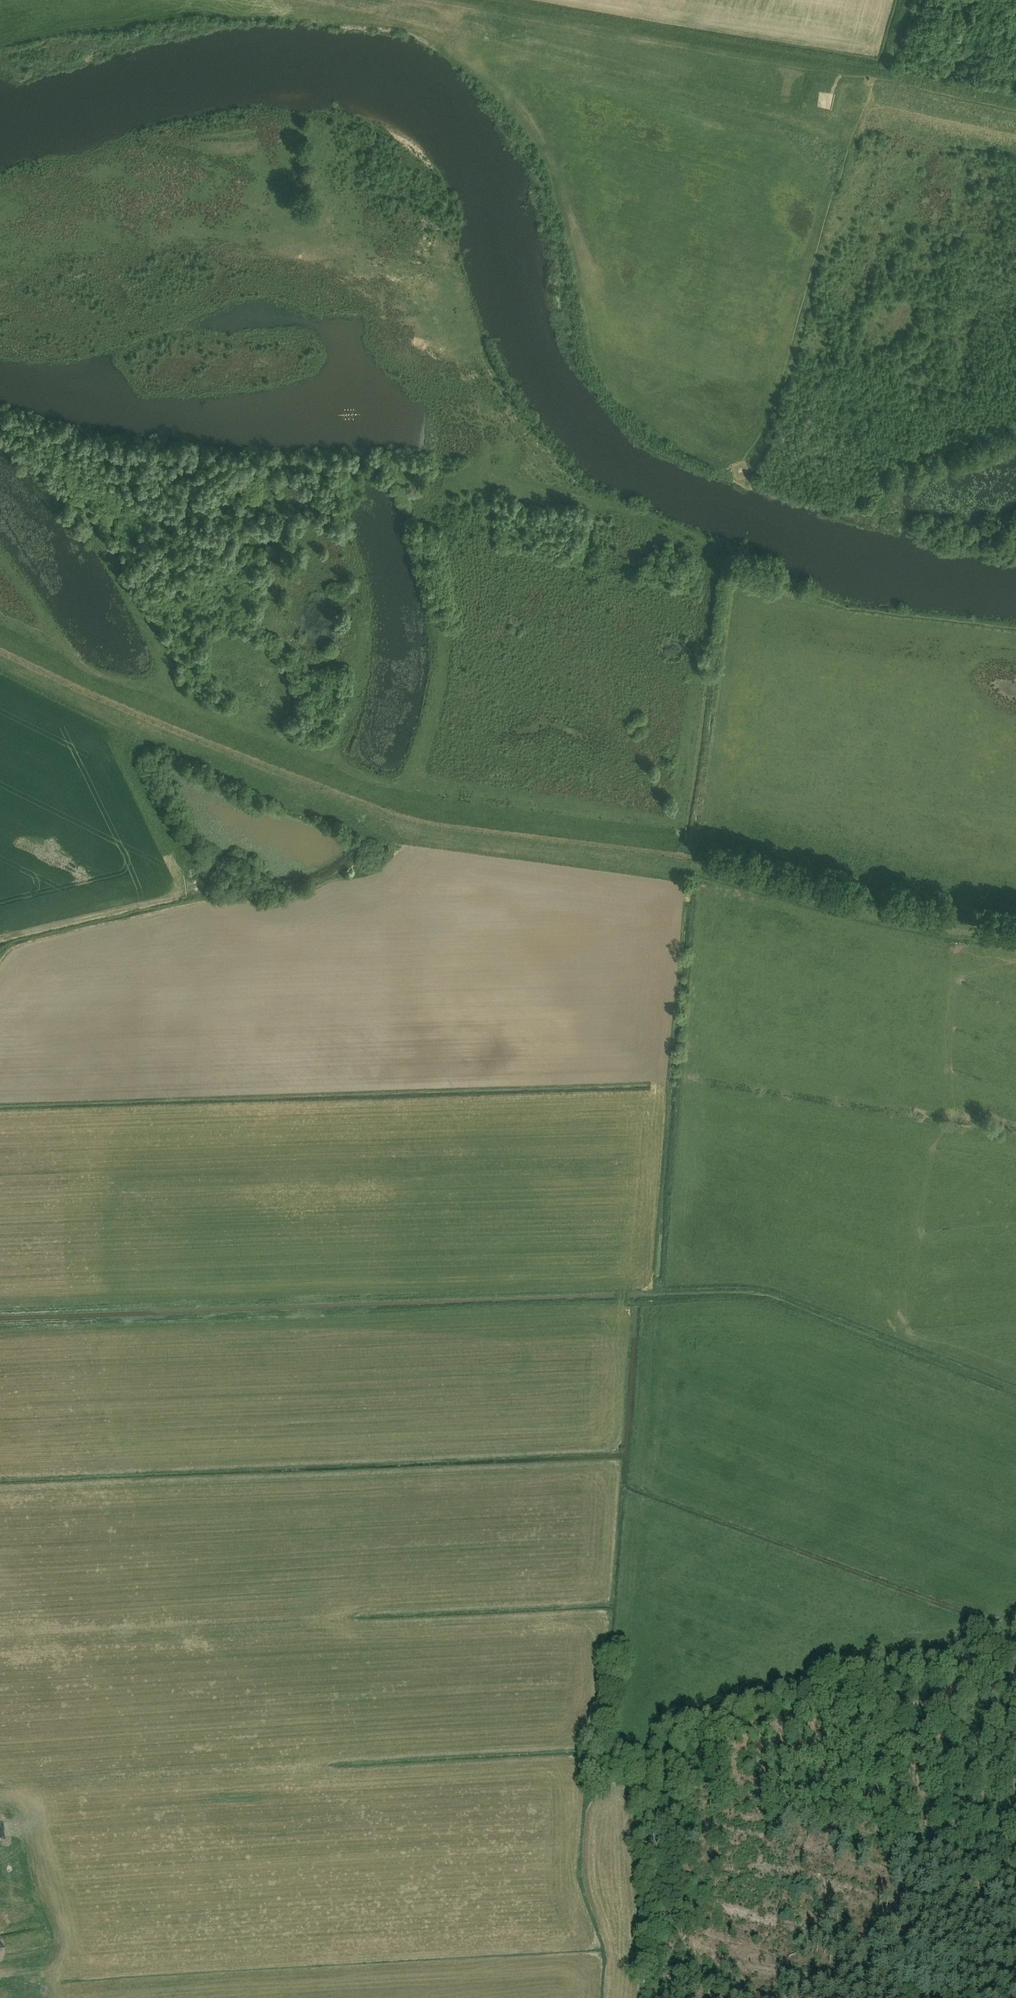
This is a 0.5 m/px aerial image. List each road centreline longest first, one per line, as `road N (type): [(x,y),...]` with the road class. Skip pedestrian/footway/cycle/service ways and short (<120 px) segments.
road 1 (track): [(1015,137),(881,105),(847,69),(431,0)]

